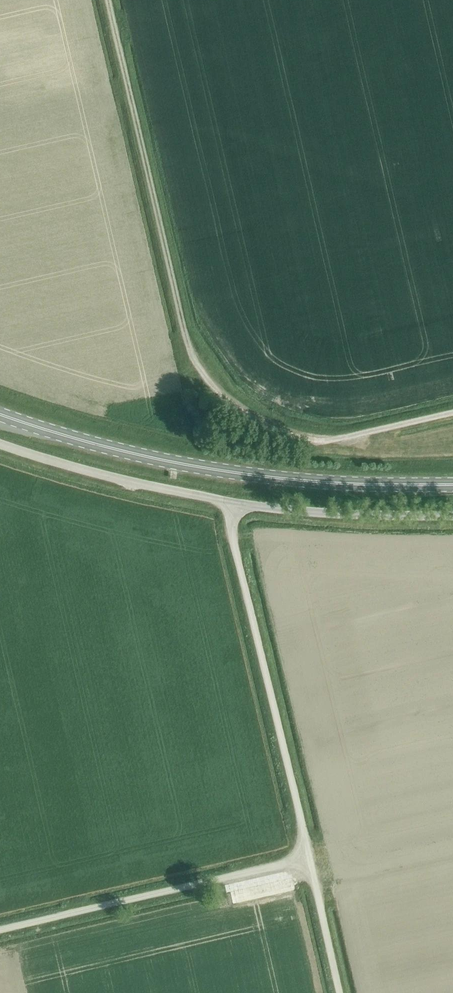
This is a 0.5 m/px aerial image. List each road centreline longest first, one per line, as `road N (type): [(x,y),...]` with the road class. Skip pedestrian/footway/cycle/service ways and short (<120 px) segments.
road 1 (track): [(109,0),(187,340),(211,374),(249,410),(297,429),(345,436),(452,414)]
road 2 (primary): [(452,484),(214,469),(0,414)]
road 3 (unclassified): [(309,858),(232,538),(236,503)]
road 4 (unclassified): [(0,930),(309,858)]
road 5 (unclassified): [(236,503),(128,483),(0,445)]
road 6 (unclassified): [(236,503),(452,515)]
road 7 (unclassified): [(340,992),(309,858)]

